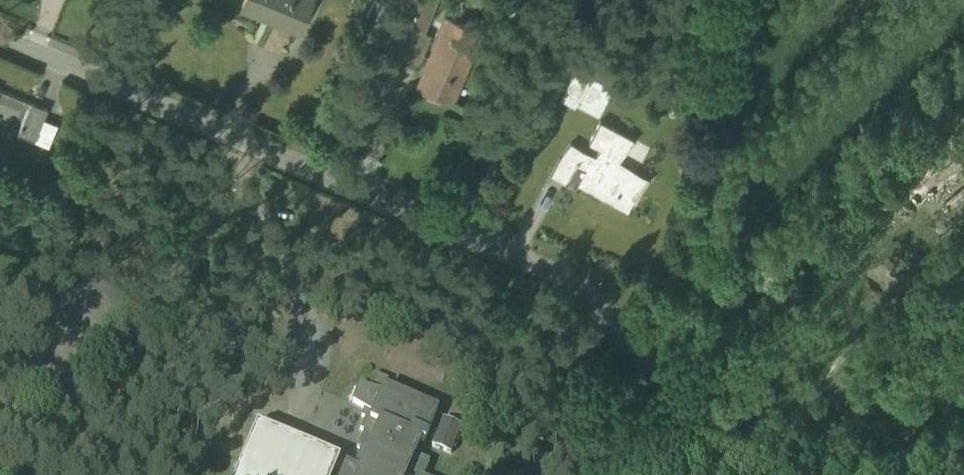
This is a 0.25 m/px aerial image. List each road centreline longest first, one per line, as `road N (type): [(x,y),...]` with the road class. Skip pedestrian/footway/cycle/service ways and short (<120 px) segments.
road 1 (unclassified): [(0,39),(565,282),(681,409),(792,471)]
road 2 (track): [(637,365),(688,291),(744,0)]

